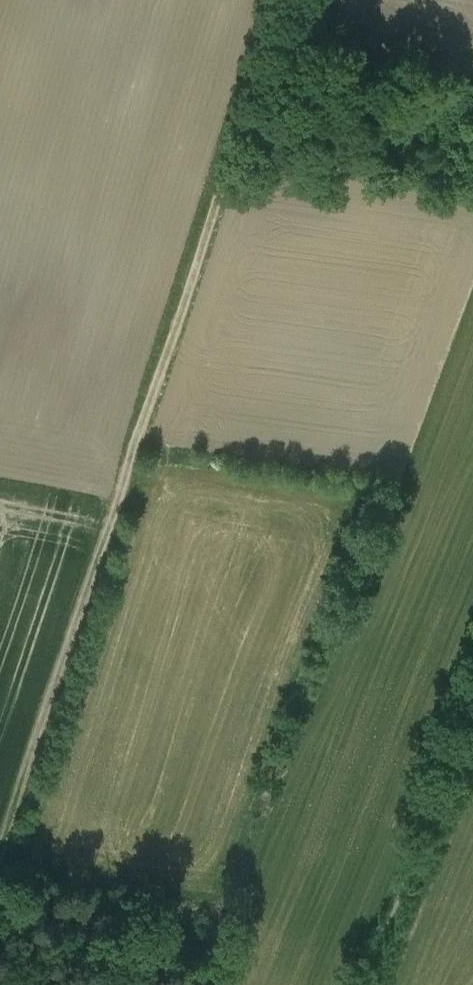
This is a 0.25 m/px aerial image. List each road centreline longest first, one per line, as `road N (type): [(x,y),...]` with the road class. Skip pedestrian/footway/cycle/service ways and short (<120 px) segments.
road 1 (track): [(280,0),(0,853)]

